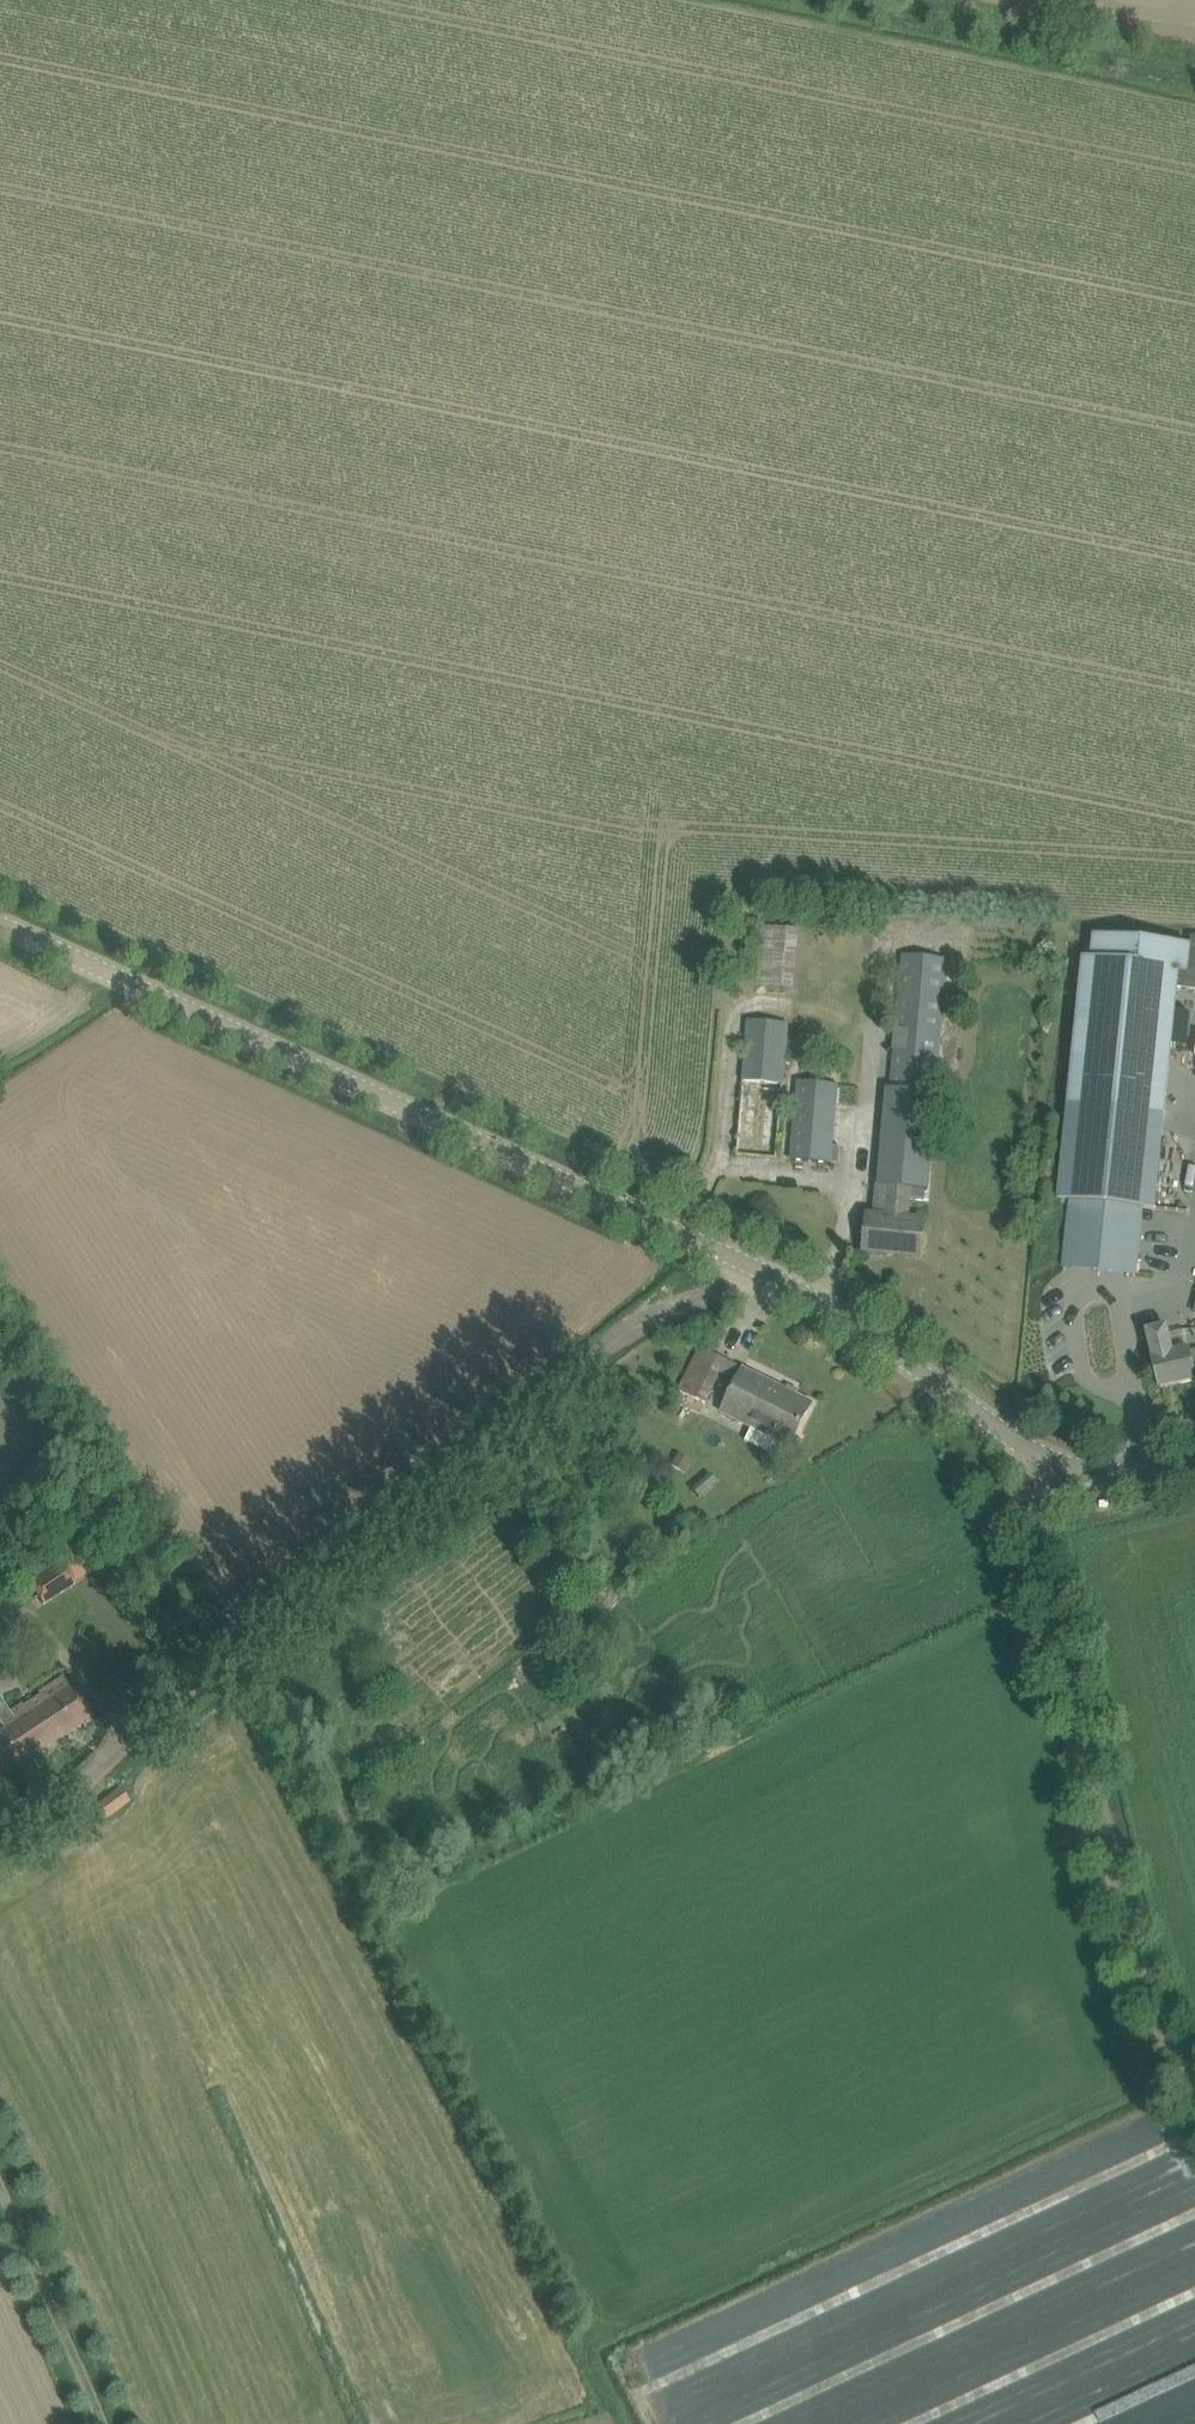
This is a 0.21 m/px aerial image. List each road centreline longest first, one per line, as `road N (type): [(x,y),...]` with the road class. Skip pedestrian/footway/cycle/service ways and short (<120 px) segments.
road 1 (unclassified): [(0,1834),(143,1731),(521,1417),(655,1319),(755,1265)]
road 2 (unclassified): [(755,1265),(0,925)]
road 3 (unclassified): [(1194,2094),(1178,2078),(1139,1980),(1037,1526),(1057,1466)]
road 4 (unclassified): [(1057,1466),(755,1265)]
road 5 (track): [(889,0),(1194,62)]
road 6 (track): [(102,2423),(0,2188)]
road 7 (unclassified): [(1057,1466),(1111,1474),(1194,1454)]

